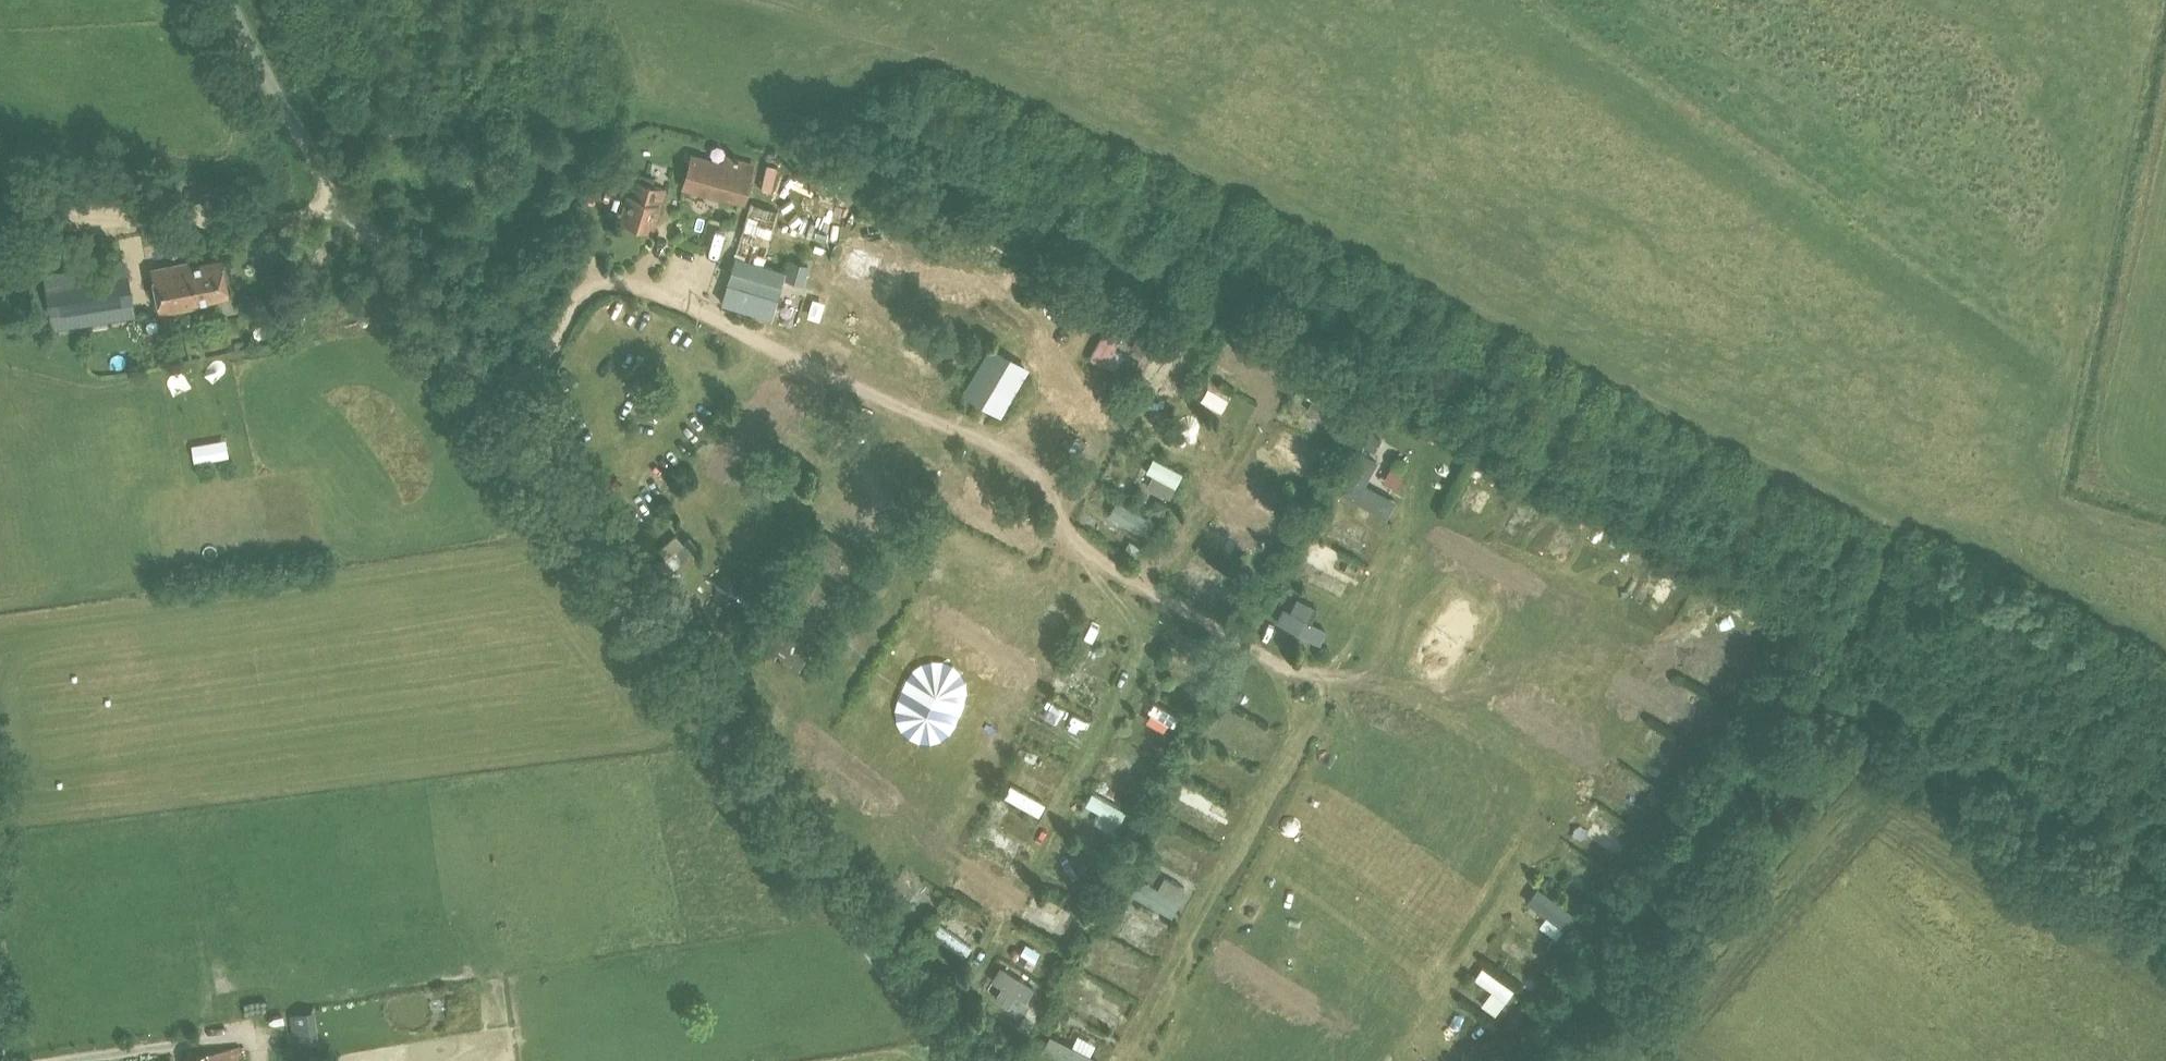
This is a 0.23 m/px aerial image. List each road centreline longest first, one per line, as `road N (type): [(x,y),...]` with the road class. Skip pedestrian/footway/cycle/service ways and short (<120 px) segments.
road 1 (unclassified): [(948,1060),(503,410),(268,90),(229,0)]
road 2 (track): [(0,192),(224,217),(287,215),(345,196)]

